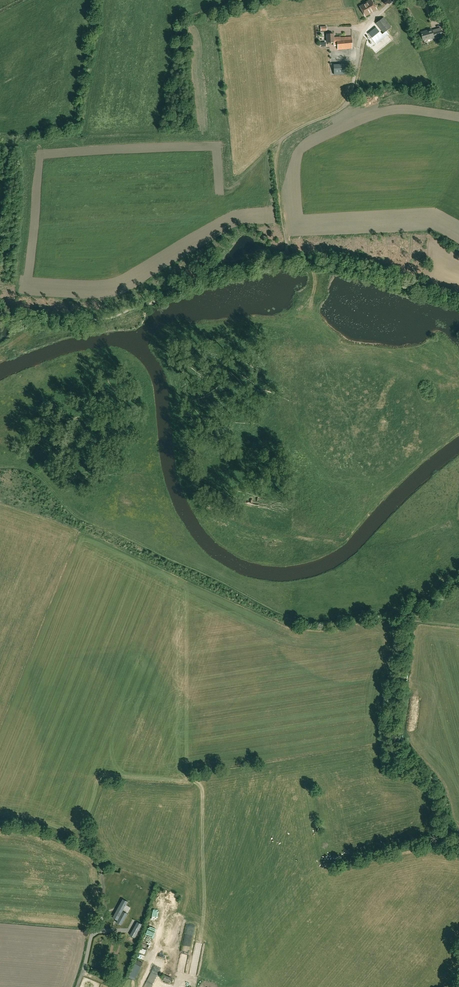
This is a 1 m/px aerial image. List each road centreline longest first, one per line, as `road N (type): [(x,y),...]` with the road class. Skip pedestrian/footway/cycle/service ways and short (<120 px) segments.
road 1 (track): [(458,841),(440,831),(441,788),(404,759),(390,734),(408,616)]

